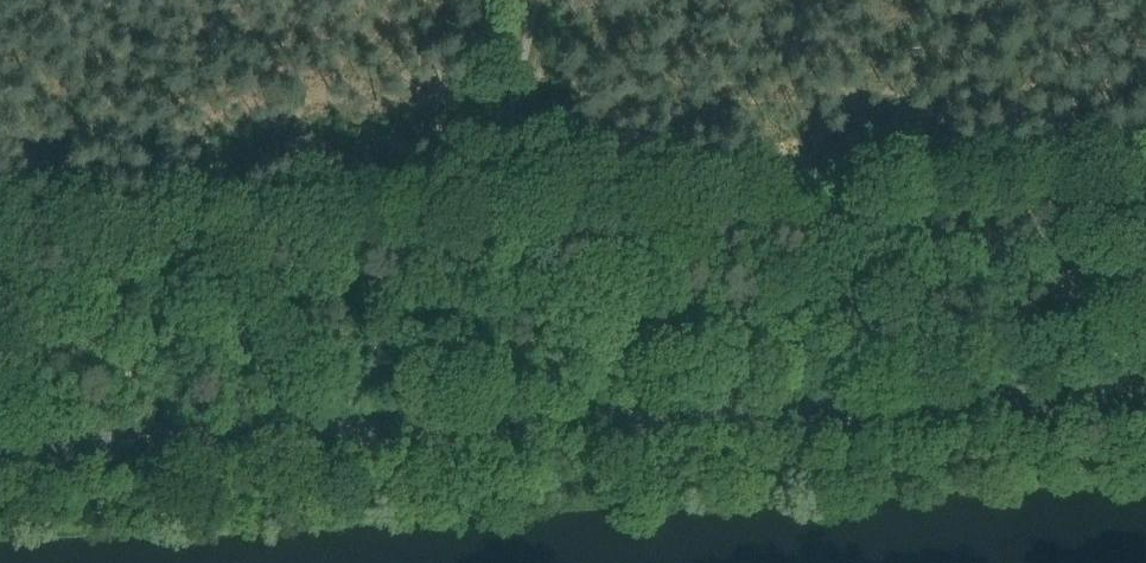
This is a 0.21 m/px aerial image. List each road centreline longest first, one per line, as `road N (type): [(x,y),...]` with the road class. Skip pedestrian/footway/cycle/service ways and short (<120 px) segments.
road 1 (tertiary): [(0,454),(1145,398)]
road 2 (track): [(1145,206),(0,261)]
road 3 (track): [(519,0),(470,239)]

